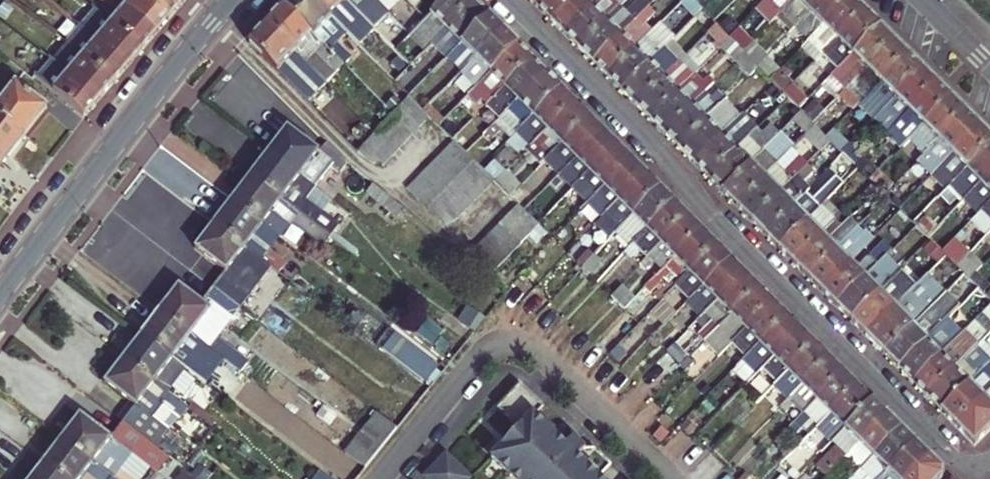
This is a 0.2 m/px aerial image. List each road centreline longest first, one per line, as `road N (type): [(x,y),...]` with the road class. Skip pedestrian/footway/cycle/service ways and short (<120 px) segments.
road 1 (residential): [(509,0),(975,478)]
road 2 (residential): [(380,478),(479,355),(514,342),(542,350),(676,478)]
road 3 (primary): [(0,296),(232,0)]

